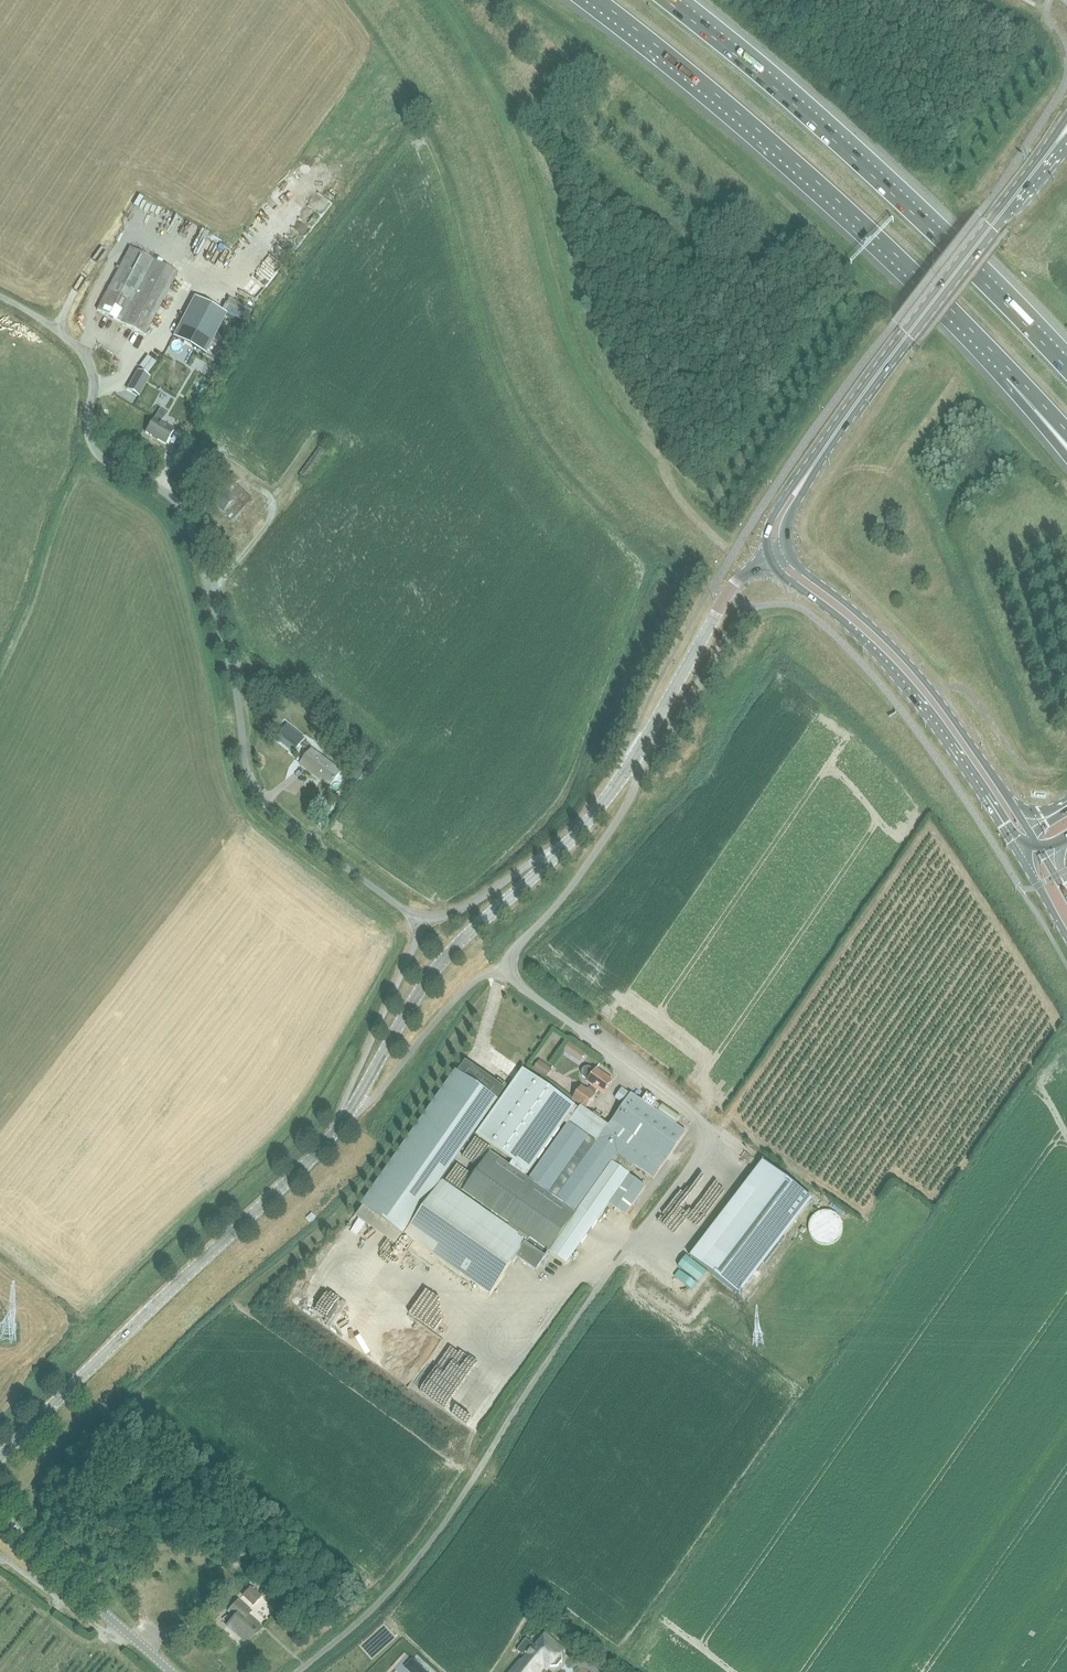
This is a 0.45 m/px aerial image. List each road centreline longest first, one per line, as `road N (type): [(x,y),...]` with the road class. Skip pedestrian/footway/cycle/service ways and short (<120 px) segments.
road 1 (unclassified): [(298,1671),(384,1597),(428,1546),(704,1147),(696,1118),(499,968)]
road 2 (unclassified): [(422,923),(264,802),(179,505),(104,459),(89,434),(92,366),(59,328),(0,296)]
road 3 (motorway): [(595,0),(839,201),(1013,372)]
road 4 (primary): [(1066,113),(795,481),(769,526),(772,559)]
road 5 (motorway): [(1066,366),(871,168),(671,0)]
road 6 (primary): [(790,551),(788,523),(805,490),(1066,138)]
road 7 (tertiary): [(0,1459),(292,1180),(343,1121)]
road 8 (primary): [(772,559),(899,678),(1018,853)]
road 9 (primary): [(1031,833),(909,661),(790,551)]
road 10 (tertiary): [(349,1112),(424,983),(558,854)]
road 11 (unclassified): [(499,968),(608,835),(642,767),(637,755)]
road 12 (tertiary): [(637,755),(728,595),(772,559)]
road 13 (tertiary): [(0,1512),(170,1671)]
road 14 (unclassified): [(422,923),(341,1109),(343,1121)]
road 15 (unclassified): [(349,1112),(377,1095),(466,989),(499,968)]
road 16 (unclassified): [(558,854),(422,923)]
road 17 (track): [(125,1633),(103,1631),(0,1555)]
road 18 (tertiary): [(558,854),(637,755)]

